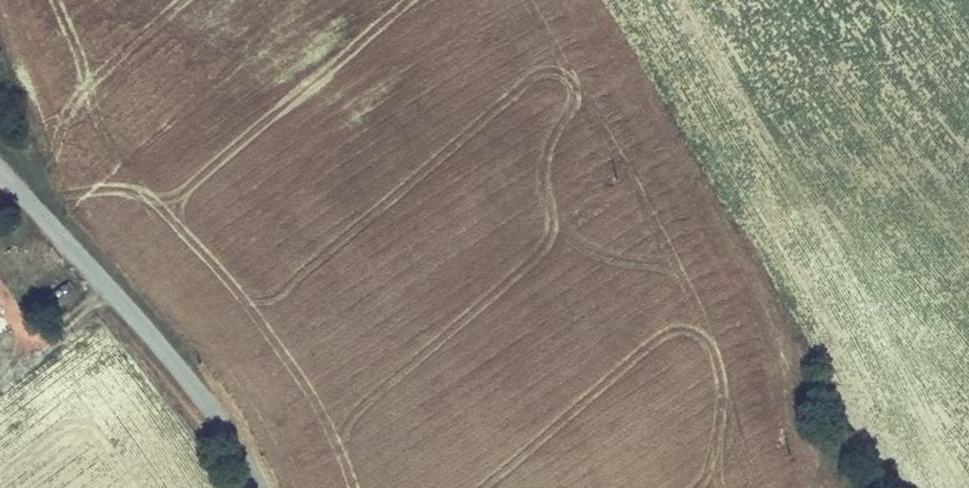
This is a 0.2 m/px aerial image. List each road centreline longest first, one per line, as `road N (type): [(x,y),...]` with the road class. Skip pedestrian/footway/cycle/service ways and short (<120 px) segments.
road 1 (tertiary): [(258,487),(193,381),(0,171)]

